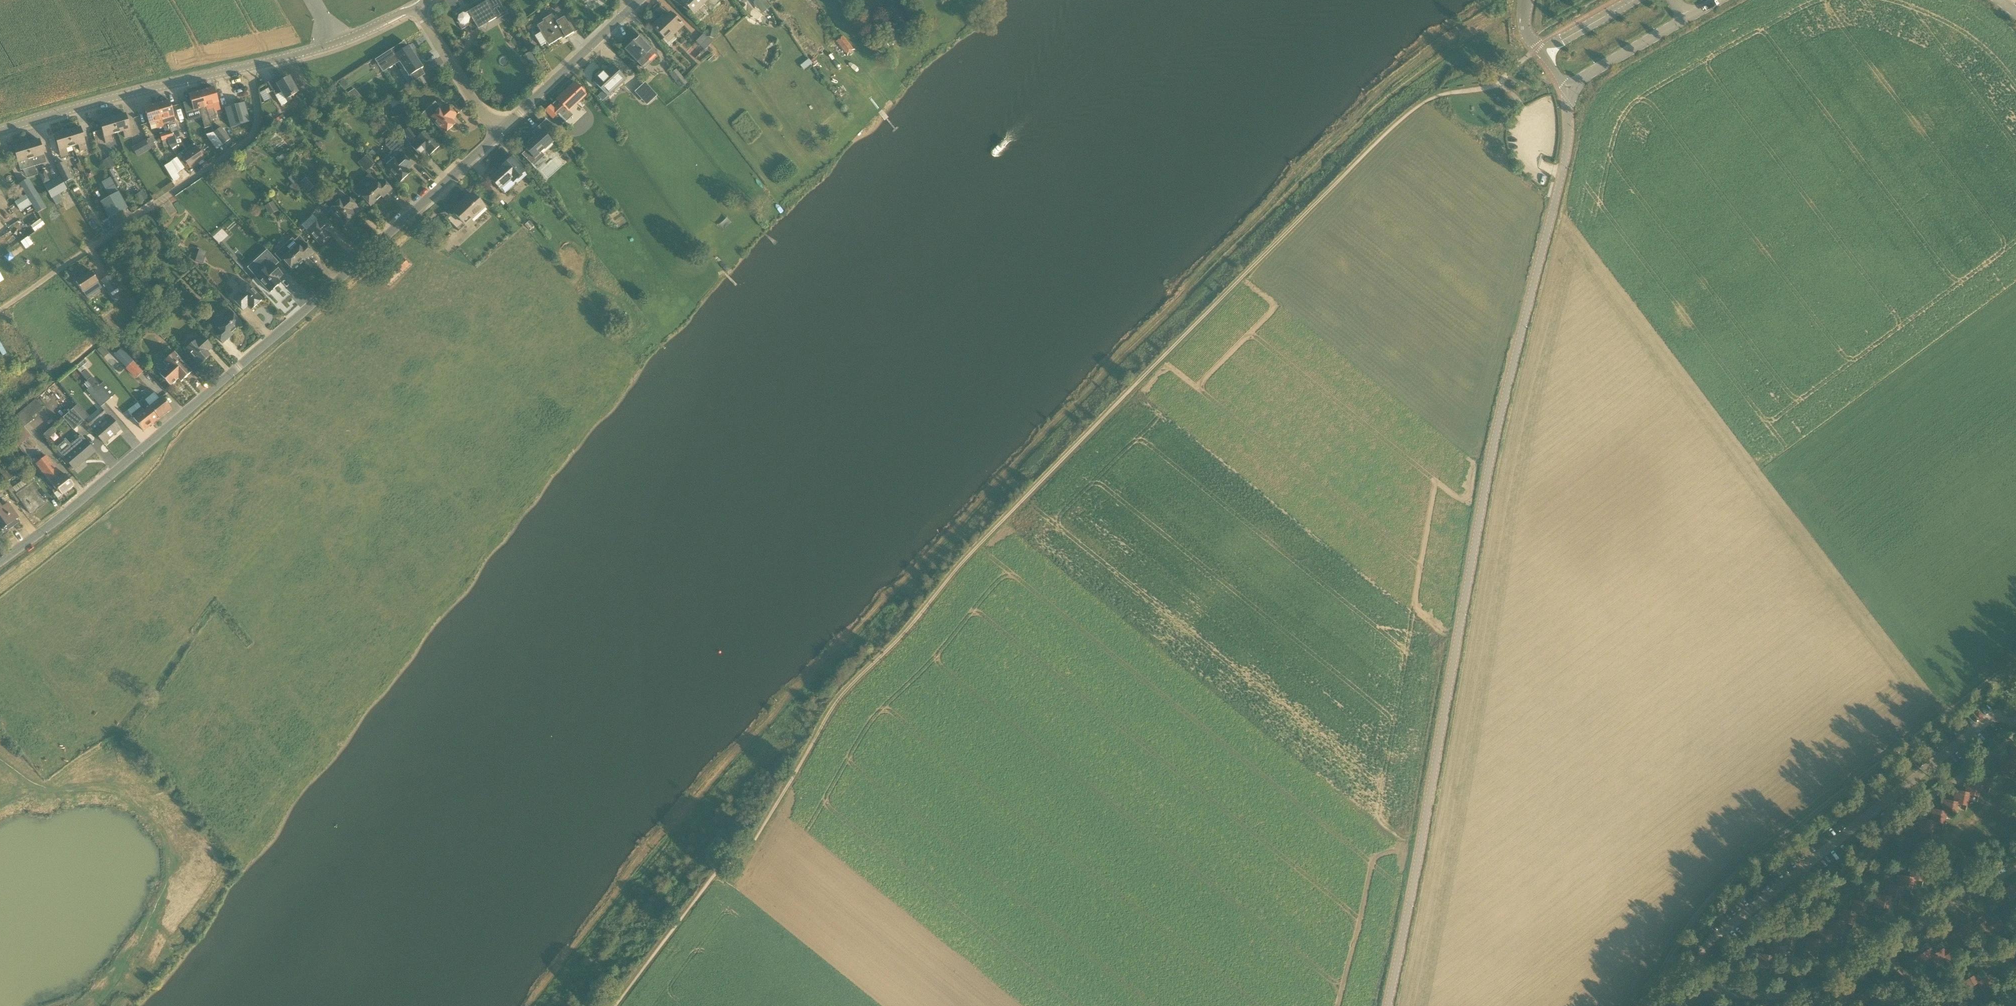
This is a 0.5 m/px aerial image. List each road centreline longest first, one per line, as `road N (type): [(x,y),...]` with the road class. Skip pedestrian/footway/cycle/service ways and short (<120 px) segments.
road 1 (tertiary): [(1386,1005),(1488,477),(1562,171),(1569,88)]
road 2 (unclassified): [(0,563),(311,306),(497,132)]
road 3 (track): [(2015,661),(1725,890),(1639,1005)]
road 4 (residential): [(2015,734),(1929,798),(1833,893),(1728,967),(1721,998)]
road 5 (unclassified): [(0,310),(250,137),(257,114),(250,67)]
road 6 (residential): [(2015,868),(1925,919),(1846,980),(1796,996),(1721,998)]
road 7 (tertiary): [(0,133),(250,67)]
road 8 (unclassified): [(497,132),(640,0)]
road 9 (tertiary): [(250,67),(318,50),(416,7)]
road 10 (unclassified): [(497,132),(416,7)]
road 11 (tertiary): [(1569,88),(1686,21)]
road 12 (track): [(1569,88),(1535,111),(1537,158),(1560,180)]

